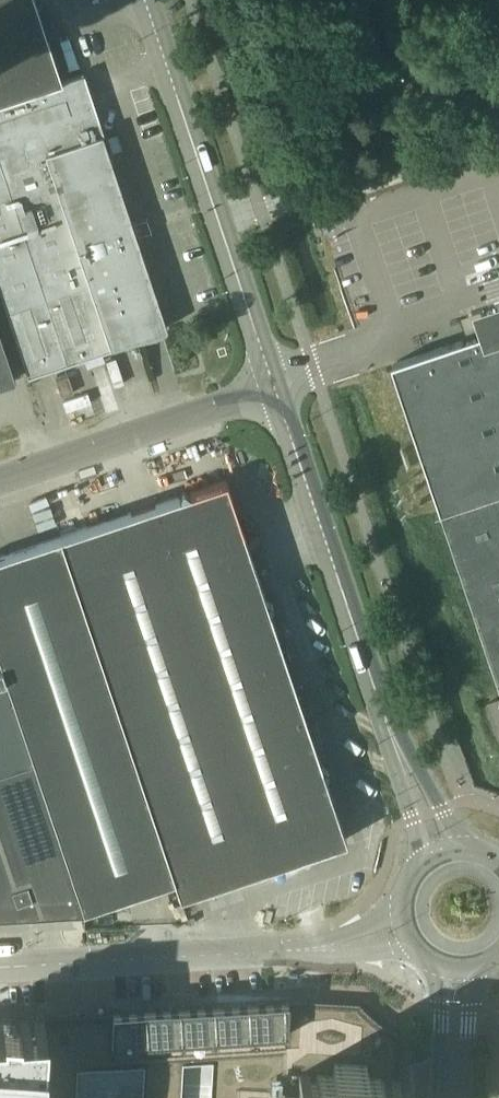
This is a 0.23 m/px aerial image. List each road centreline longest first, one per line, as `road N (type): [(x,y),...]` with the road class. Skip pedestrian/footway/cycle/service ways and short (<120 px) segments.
road 1 (unclassified): [(441,851),(390,728),(280,383)]
road 2 (unclassified): [(0,969),(343,947),(405,926)]
road 3 (unclassified): [(280,383),(152,0)]
road 4 (unclassified): [(0,480),(280,383)]
road 5 (unclassified): [(442,964),(437,1097)]
road 6 (unclassified): [(464,1097),(471,967)]

